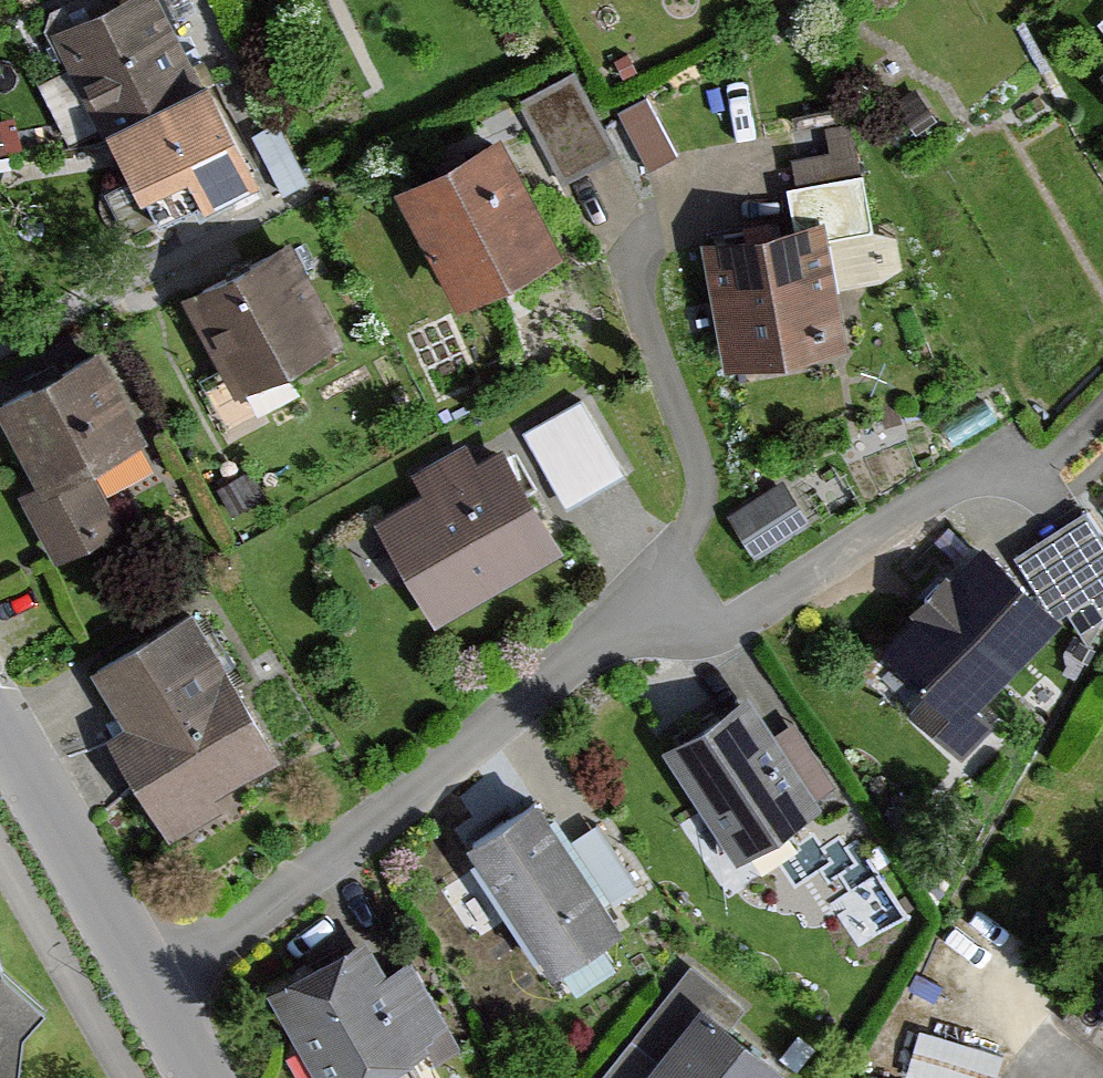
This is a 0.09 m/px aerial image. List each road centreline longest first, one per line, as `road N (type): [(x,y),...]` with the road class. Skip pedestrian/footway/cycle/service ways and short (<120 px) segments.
road 1 (residential): [(150,989),(643,622),(717,630),(998,461),(1050,489),(1102,445)]
road 2 (residential): [(0,717),(150,989)]

